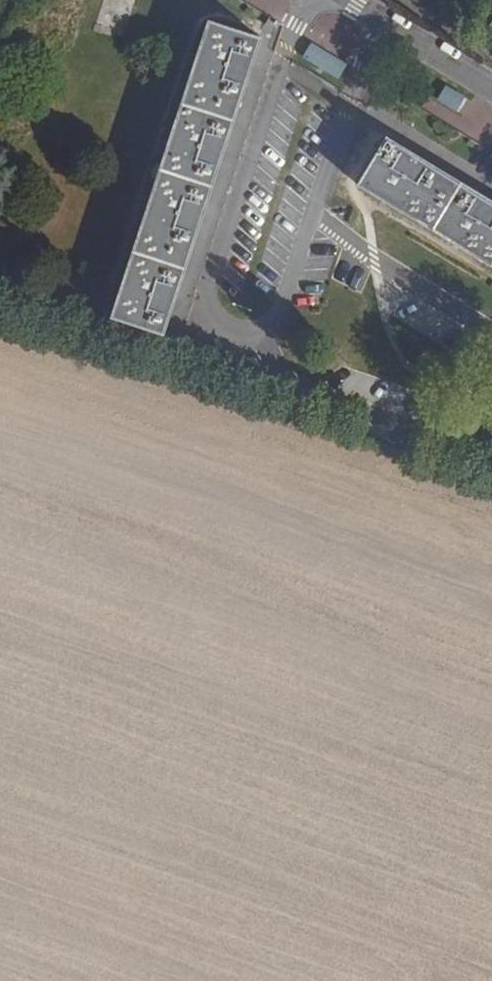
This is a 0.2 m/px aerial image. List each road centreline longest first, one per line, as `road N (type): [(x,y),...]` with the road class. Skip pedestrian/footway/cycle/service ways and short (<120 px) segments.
road 1 (residential): [(344,0),(491,88)]

